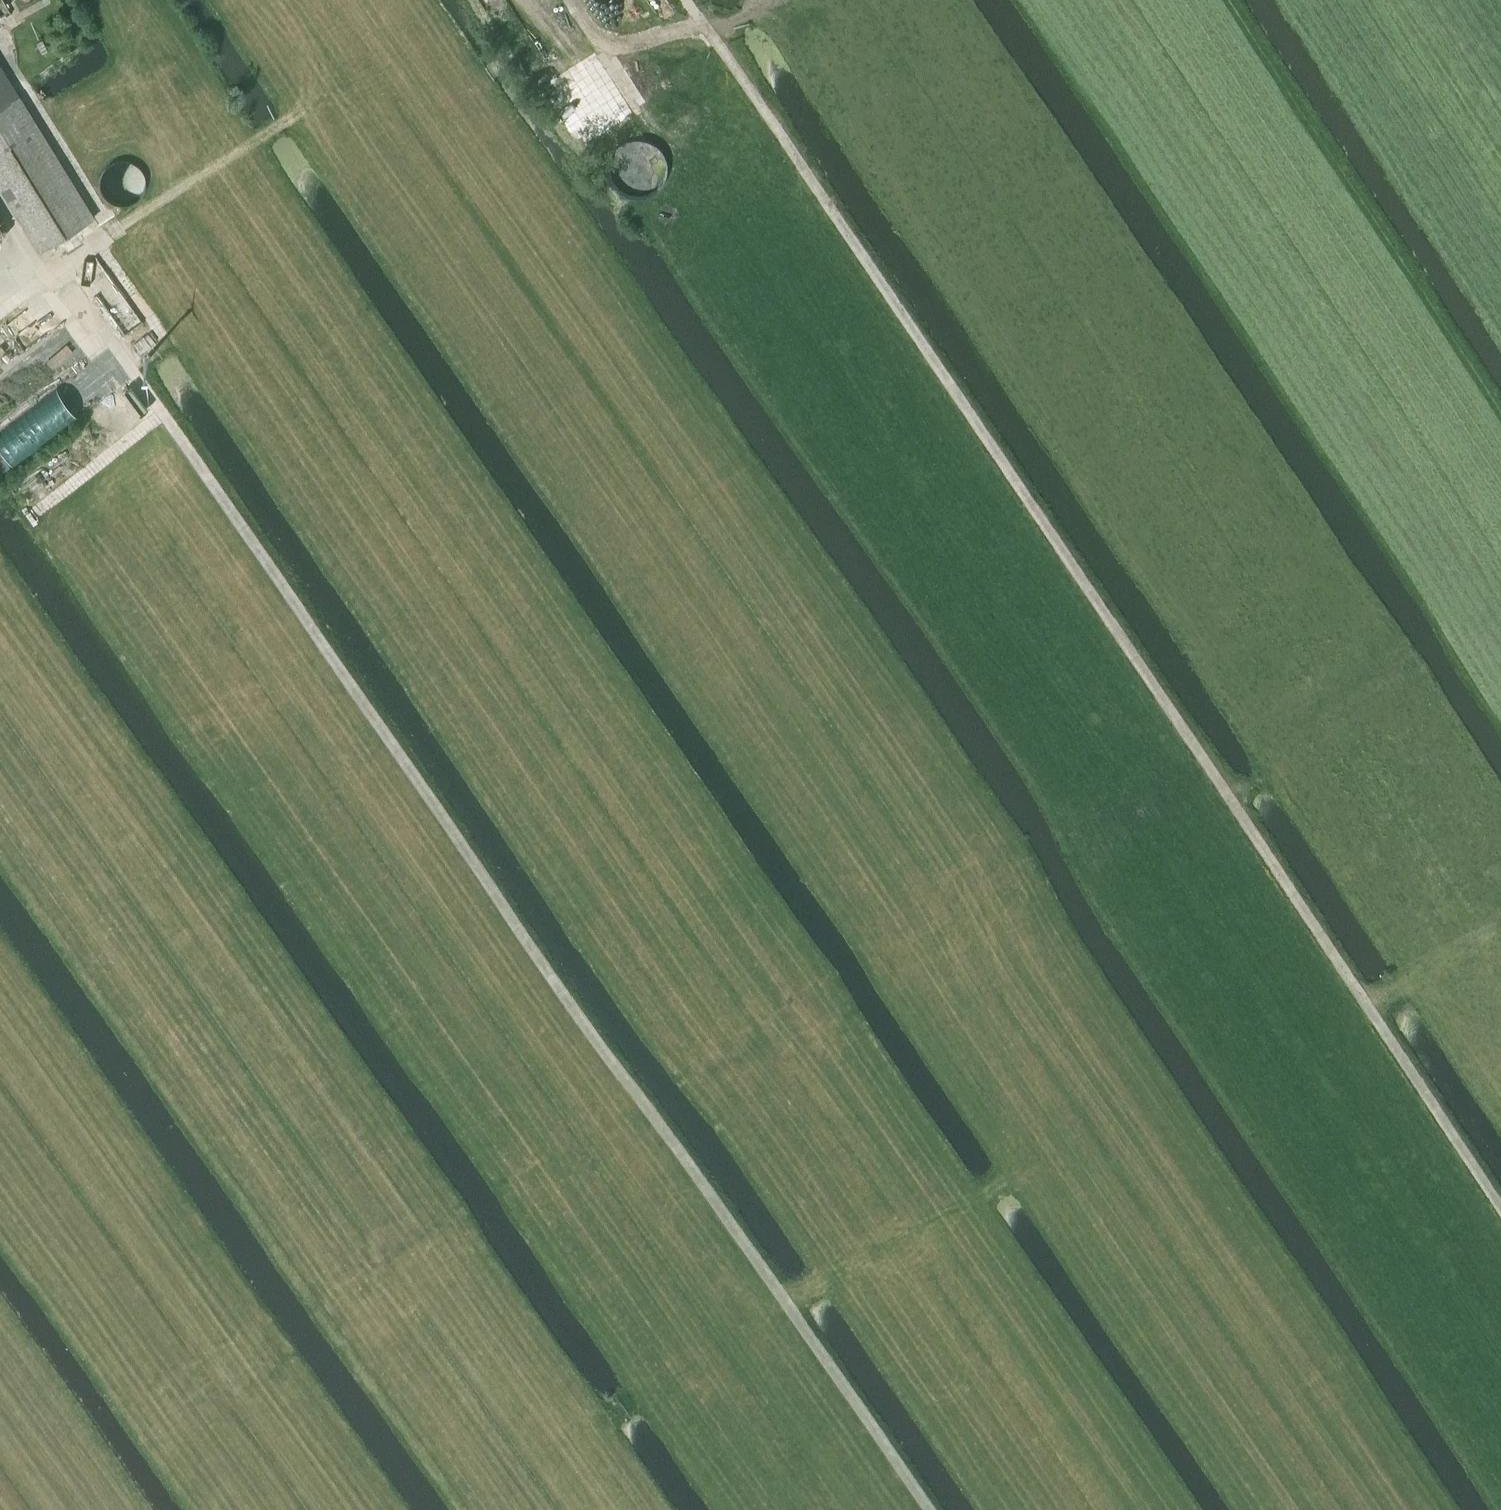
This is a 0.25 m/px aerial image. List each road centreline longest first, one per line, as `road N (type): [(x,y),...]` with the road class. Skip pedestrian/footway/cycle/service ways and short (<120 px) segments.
road 1 (track): [(0,207),(30,254),(131,363),(931,1509)]
road 2 (track): [(1500,1209),(684,0)]

